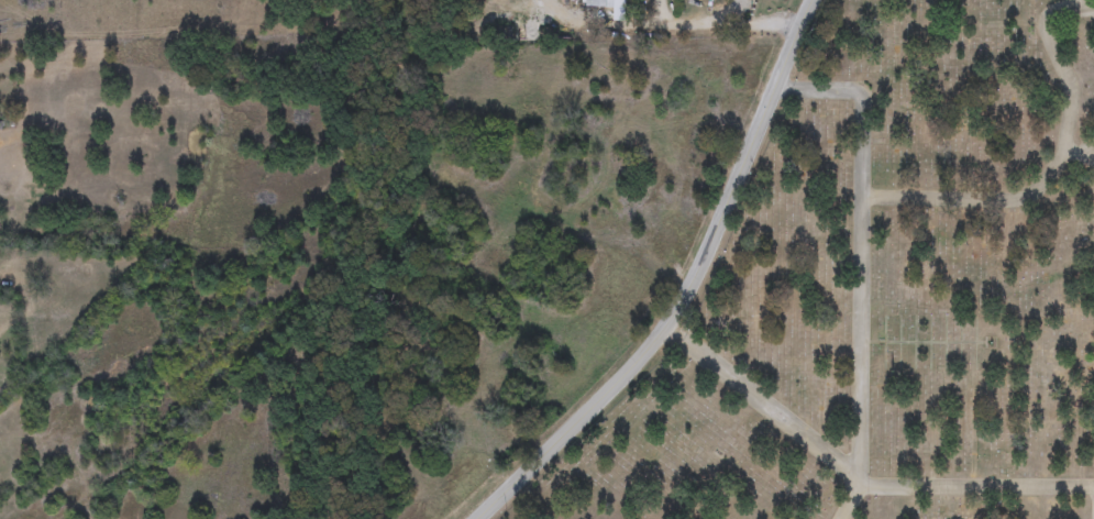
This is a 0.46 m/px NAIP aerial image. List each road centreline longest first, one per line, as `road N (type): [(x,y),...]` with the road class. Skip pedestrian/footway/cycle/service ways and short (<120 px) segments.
road 1 (secondary): [(482,518),(671,328),(696,288),(817,0)]

